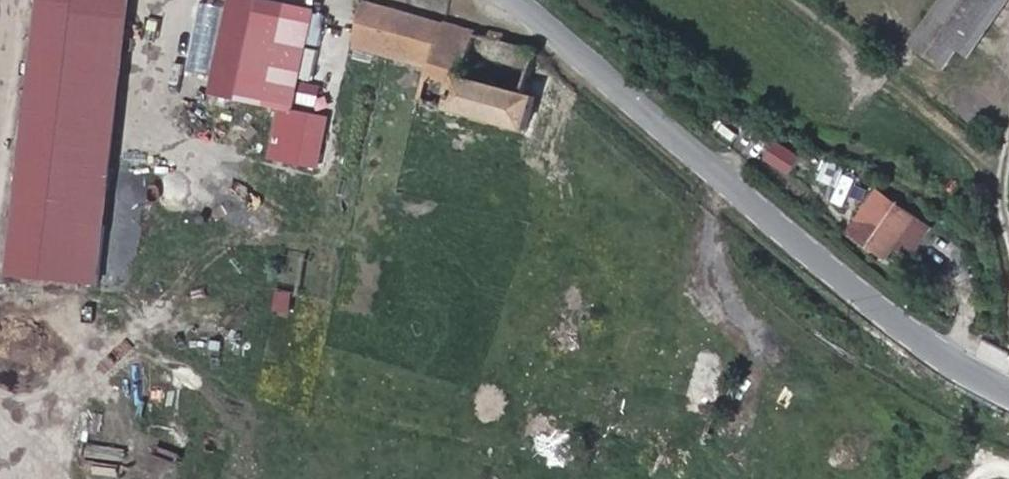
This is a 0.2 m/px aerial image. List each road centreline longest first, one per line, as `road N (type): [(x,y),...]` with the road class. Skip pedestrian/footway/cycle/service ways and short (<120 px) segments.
road 1 (tertiary): [(1008,386),(864,300),(526,0)]

